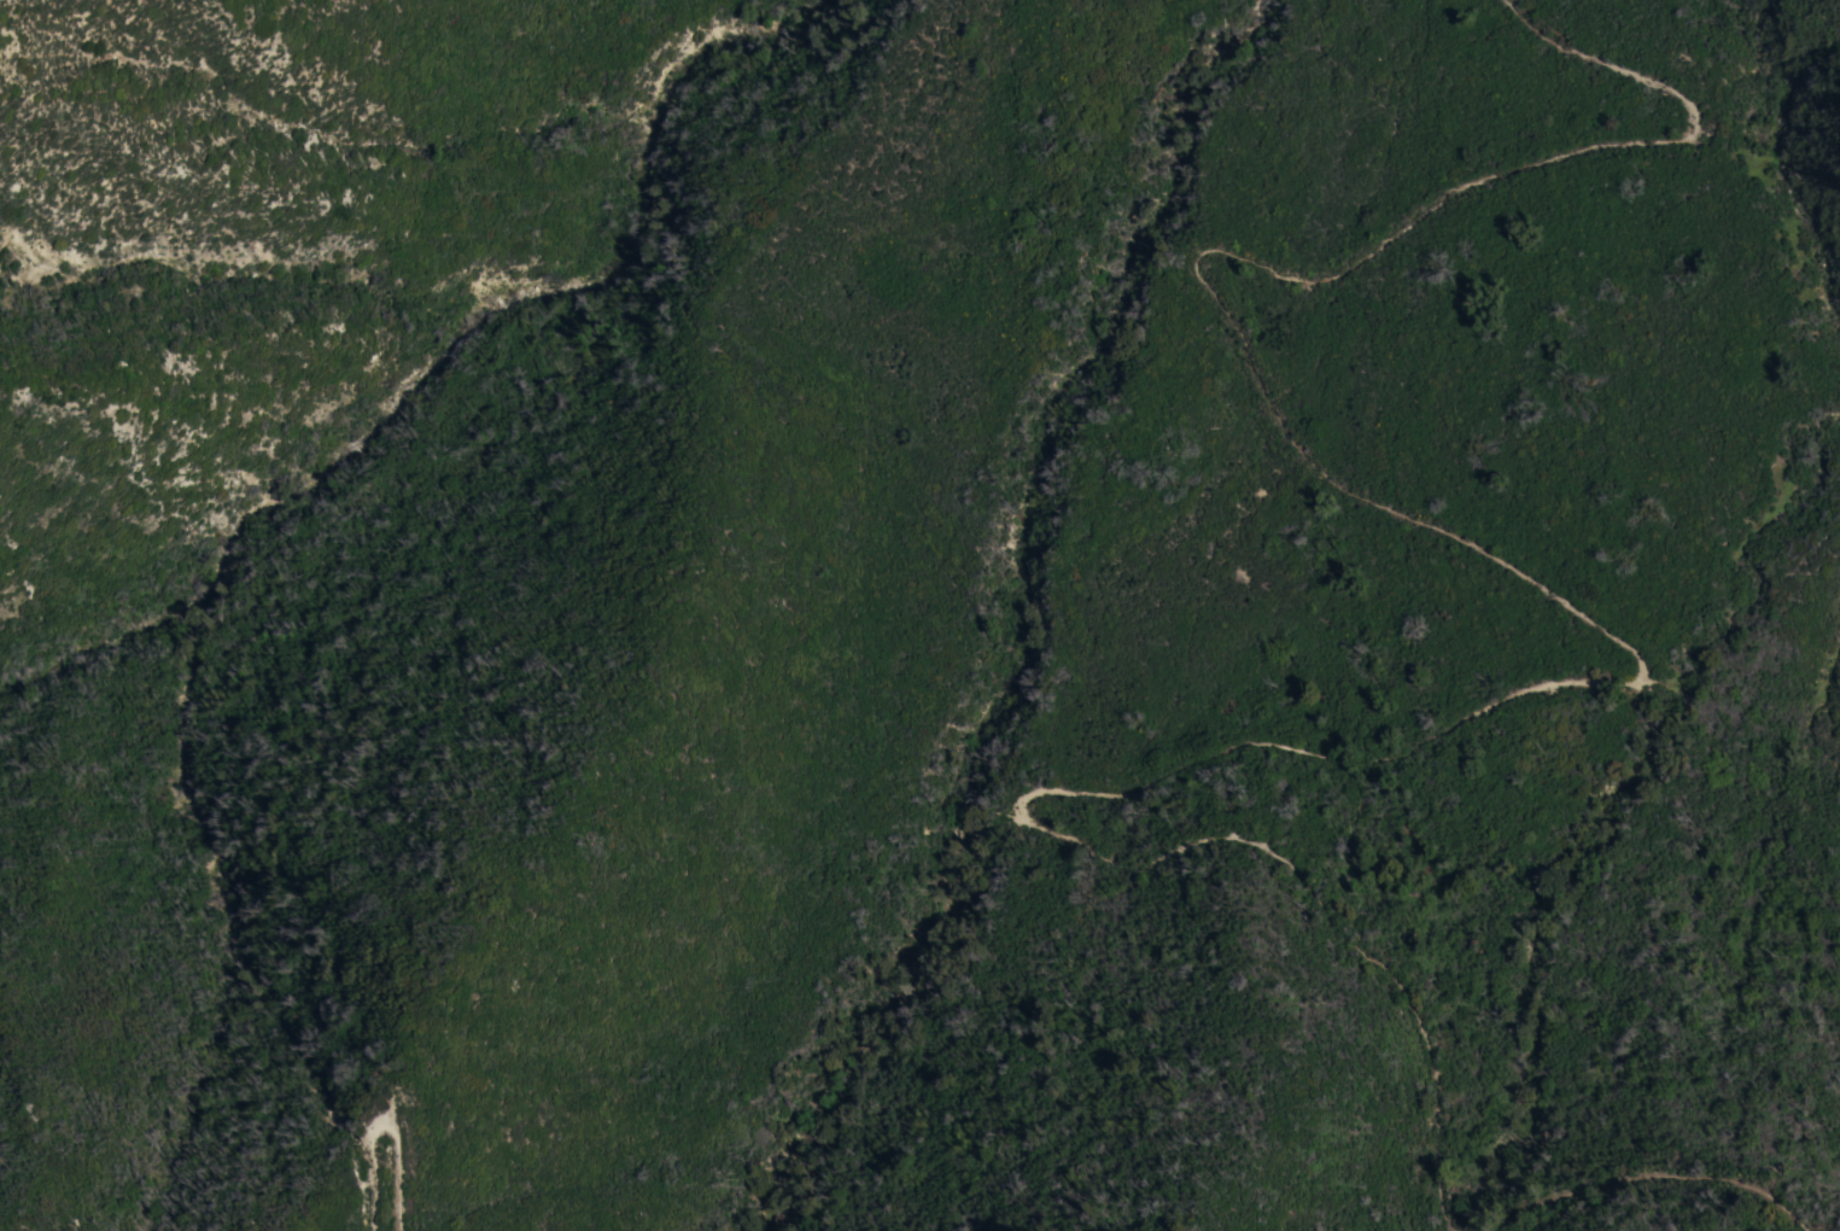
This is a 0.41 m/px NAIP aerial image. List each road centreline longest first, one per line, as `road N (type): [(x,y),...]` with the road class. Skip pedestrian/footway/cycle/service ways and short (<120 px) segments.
road 1 (track): [(1455,1230),(1437,1208),(1433,1083),(1420,1028),(1382,957),(1342,930),(1287,856),(1269,840),(1222,828),(1198,832),(1149,863),(1126,865),(1027,816),(1021,800),(1035,784),(1122,793),(1250,736),(1373,754),(1528,683),(1622,678),(1637,669),(1641,657),(1630,641),(1523,570),(1454,526),(1337,480),(1312,459),(1261,384),(1232,315),(1191,259),(1193,247),(1210,238),(1299,275),(1326,274),(1465,177),(1601,138),(1684,124),(1692,110),(1682,88),(1542,31),(1509,0)]
road 2 (track): [(1808,1230),(1775,1194),(1733,1173),(1652,1171),(1601,1177),(1499,1230)]
road 3 (track): [(399,1230),(395,1127),(381,1115),(366,1131),(372,1230)]

